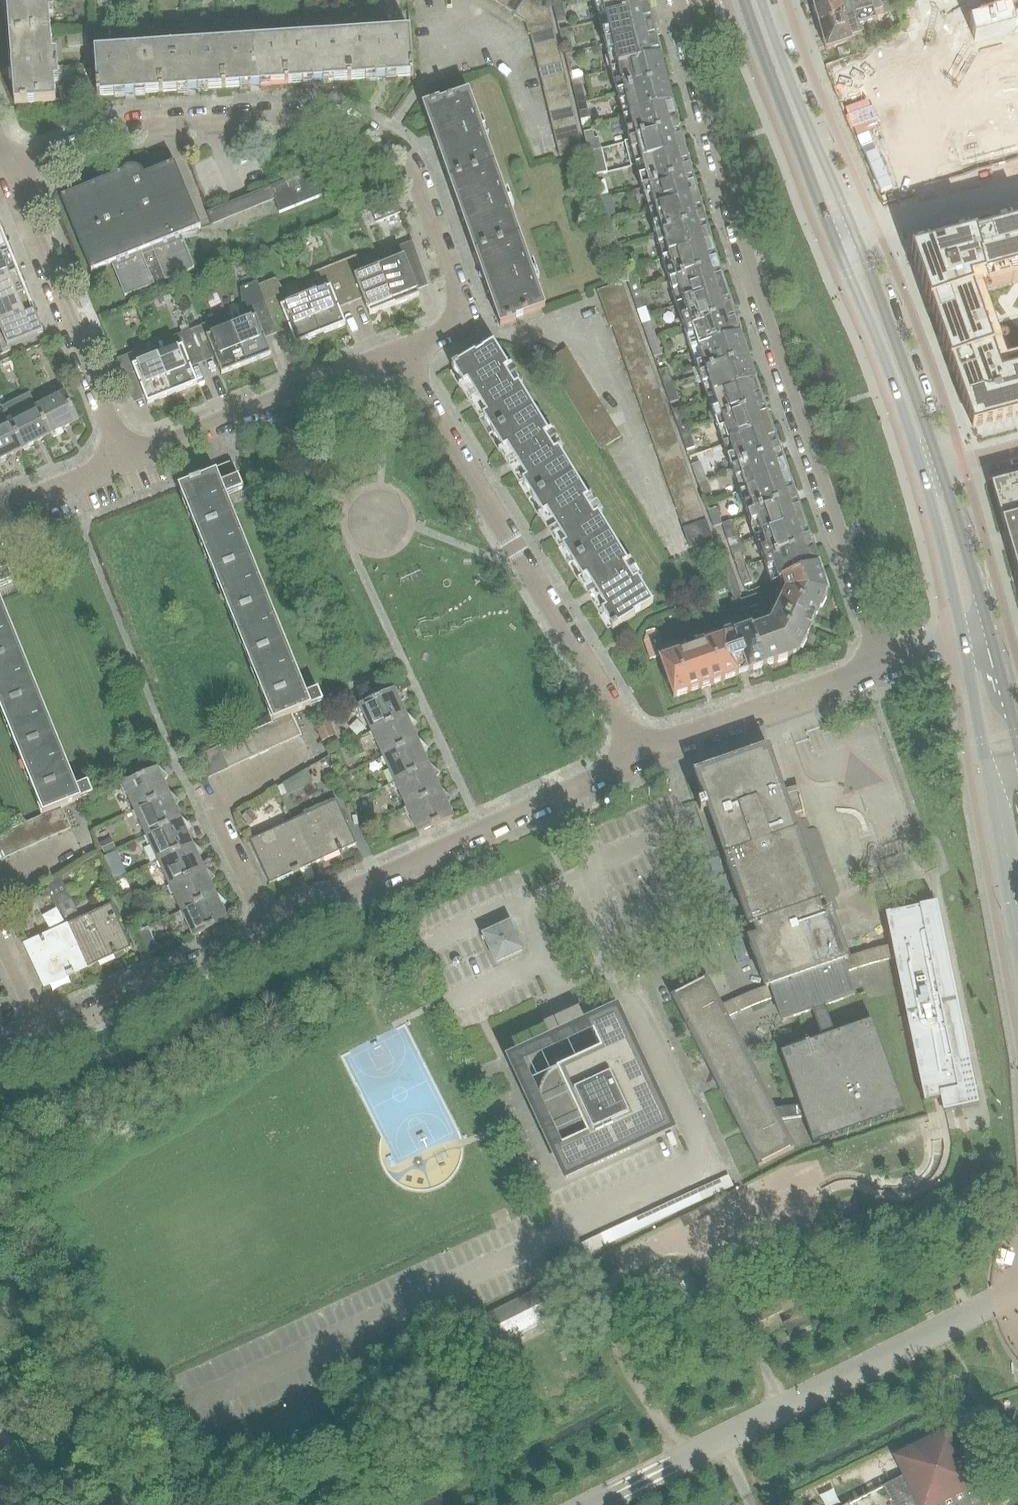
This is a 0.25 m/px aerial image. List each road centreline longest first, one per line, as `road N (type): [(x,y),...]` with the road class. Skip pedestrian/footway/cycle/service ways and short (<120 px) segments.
road 1 (residential): [(640,756),(0,1053)]
road 2 (residential): [(680,0),(733,207),(879,665)]
road 3 (residential): [(394,354),(457,322),(457,294),(412,171),(366,128),(312,114),(126,128),(8,172)]
road 4 (unclassified): [(590,1504),(1017,1300)]
road 5 (residential): [(640,756),(394,354)]
road 6 (residential): [(125,461),(8,172)]
road 7 (residential): [(125,461),(394,354)]
road 8 (residential): [(879,665),(640,756)]
road 9 (secondary): [(744,0),(835,238)]
road 10 (secondary): [(835,238),(923,473)]
road 11 (secondary): [(940,468),(855,232)]
road 12 (secondary): [(855,232),(761,0)]
road 13 (secondary): [(987,769),(1017,945)]
road 14 (secondary): [(923,473),(962,637)]
road 15 (residential): [(855,232),(1017,188)]
road 16 (secondary): [(989,628),(940,468)]
road 17 (residential): [(0,514),(125,461)]
road 18 (secondary): [(962,637),(987,769)]

